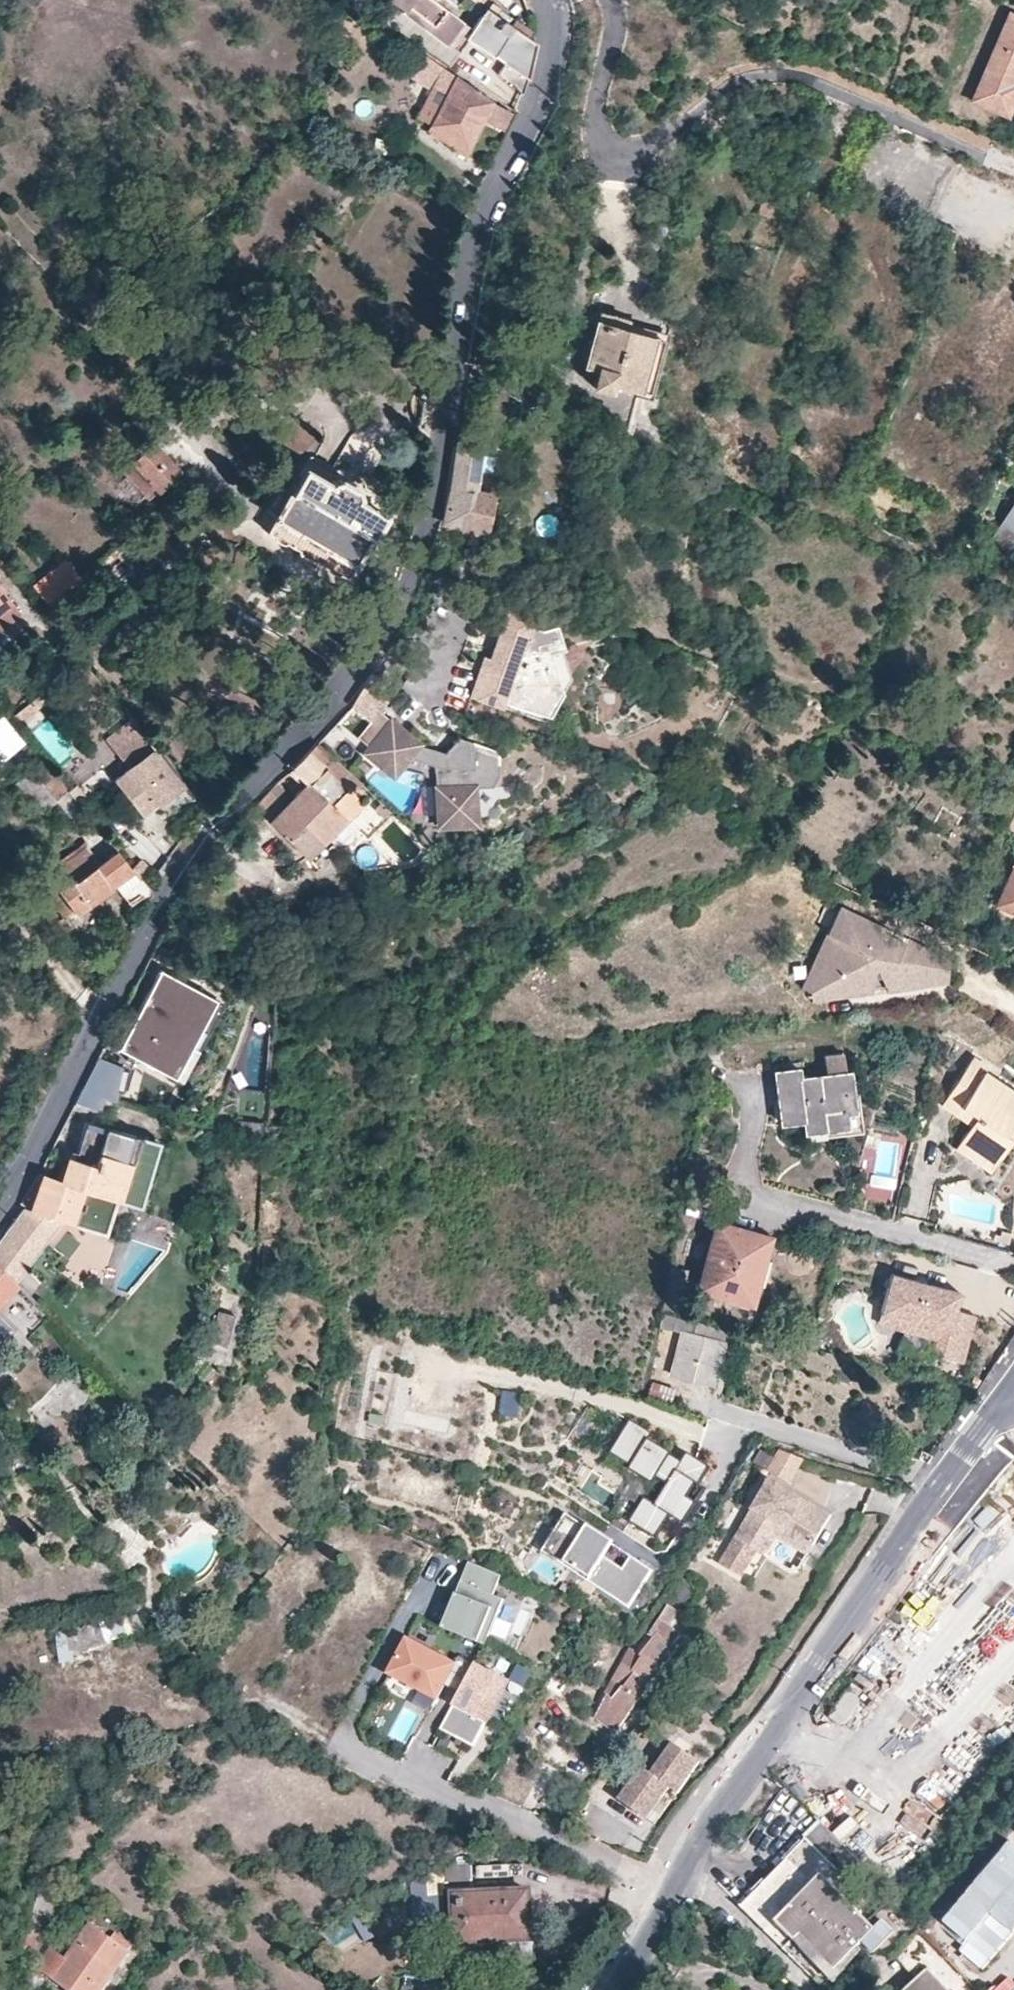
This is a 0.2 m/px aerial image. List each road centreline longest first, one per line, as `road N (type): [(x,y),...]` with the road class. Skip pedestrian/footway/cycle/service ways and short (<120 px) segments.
road 1 (residential): [(0,1204),(174,888),(337,693),(392,605),(426,520),(481,224),(541,93),(554,30),(550,0)]
road 2 (secondary): [(673,1882),(712,1806),(1013,1390)]
road 3 (residential): [(753,1080),(756,1121),(743,1185),(750,1196),(1013,1264)]
road 4 (residential): [(583,1678),(511,1813),(673,1882)]
road 5 (secondary): [(616,1989),(673,1882)]

